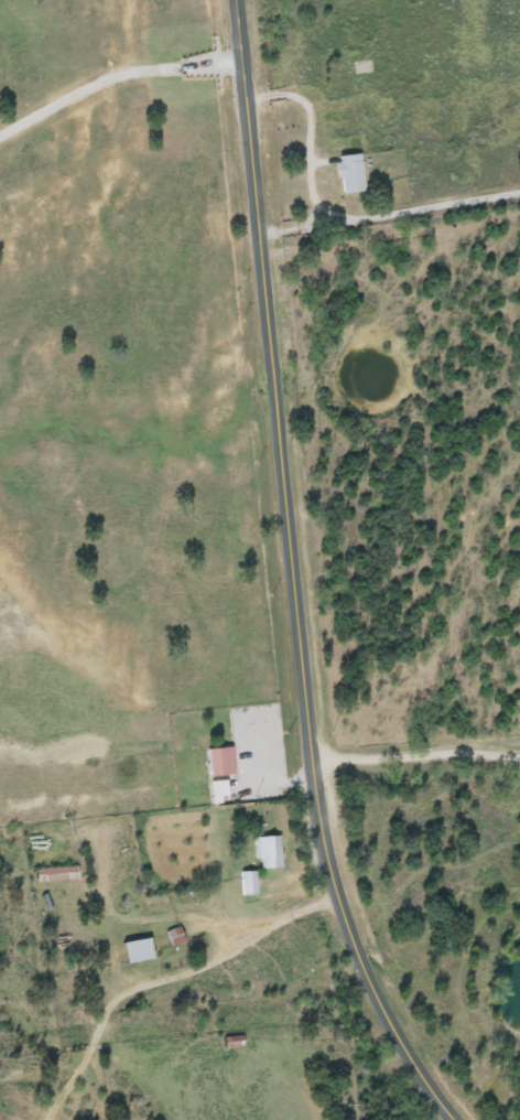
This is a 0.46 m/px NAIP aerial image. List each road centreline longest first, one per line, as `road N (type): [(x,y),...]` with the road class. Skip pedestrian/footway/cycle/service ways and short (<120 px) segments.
road 1 (tertiary): [(235,0),(321,816),(345,915),(381,1005),(457,1119)]
road 2 (residential): [(66,720),(96,787),(122,810),(335,762),(440,753),(519,761)]
road 3 (residential): [(274,925),(231,956),(100,1002),(47,1119)]
road 4 (residential): [(258,234),(519,191)]

